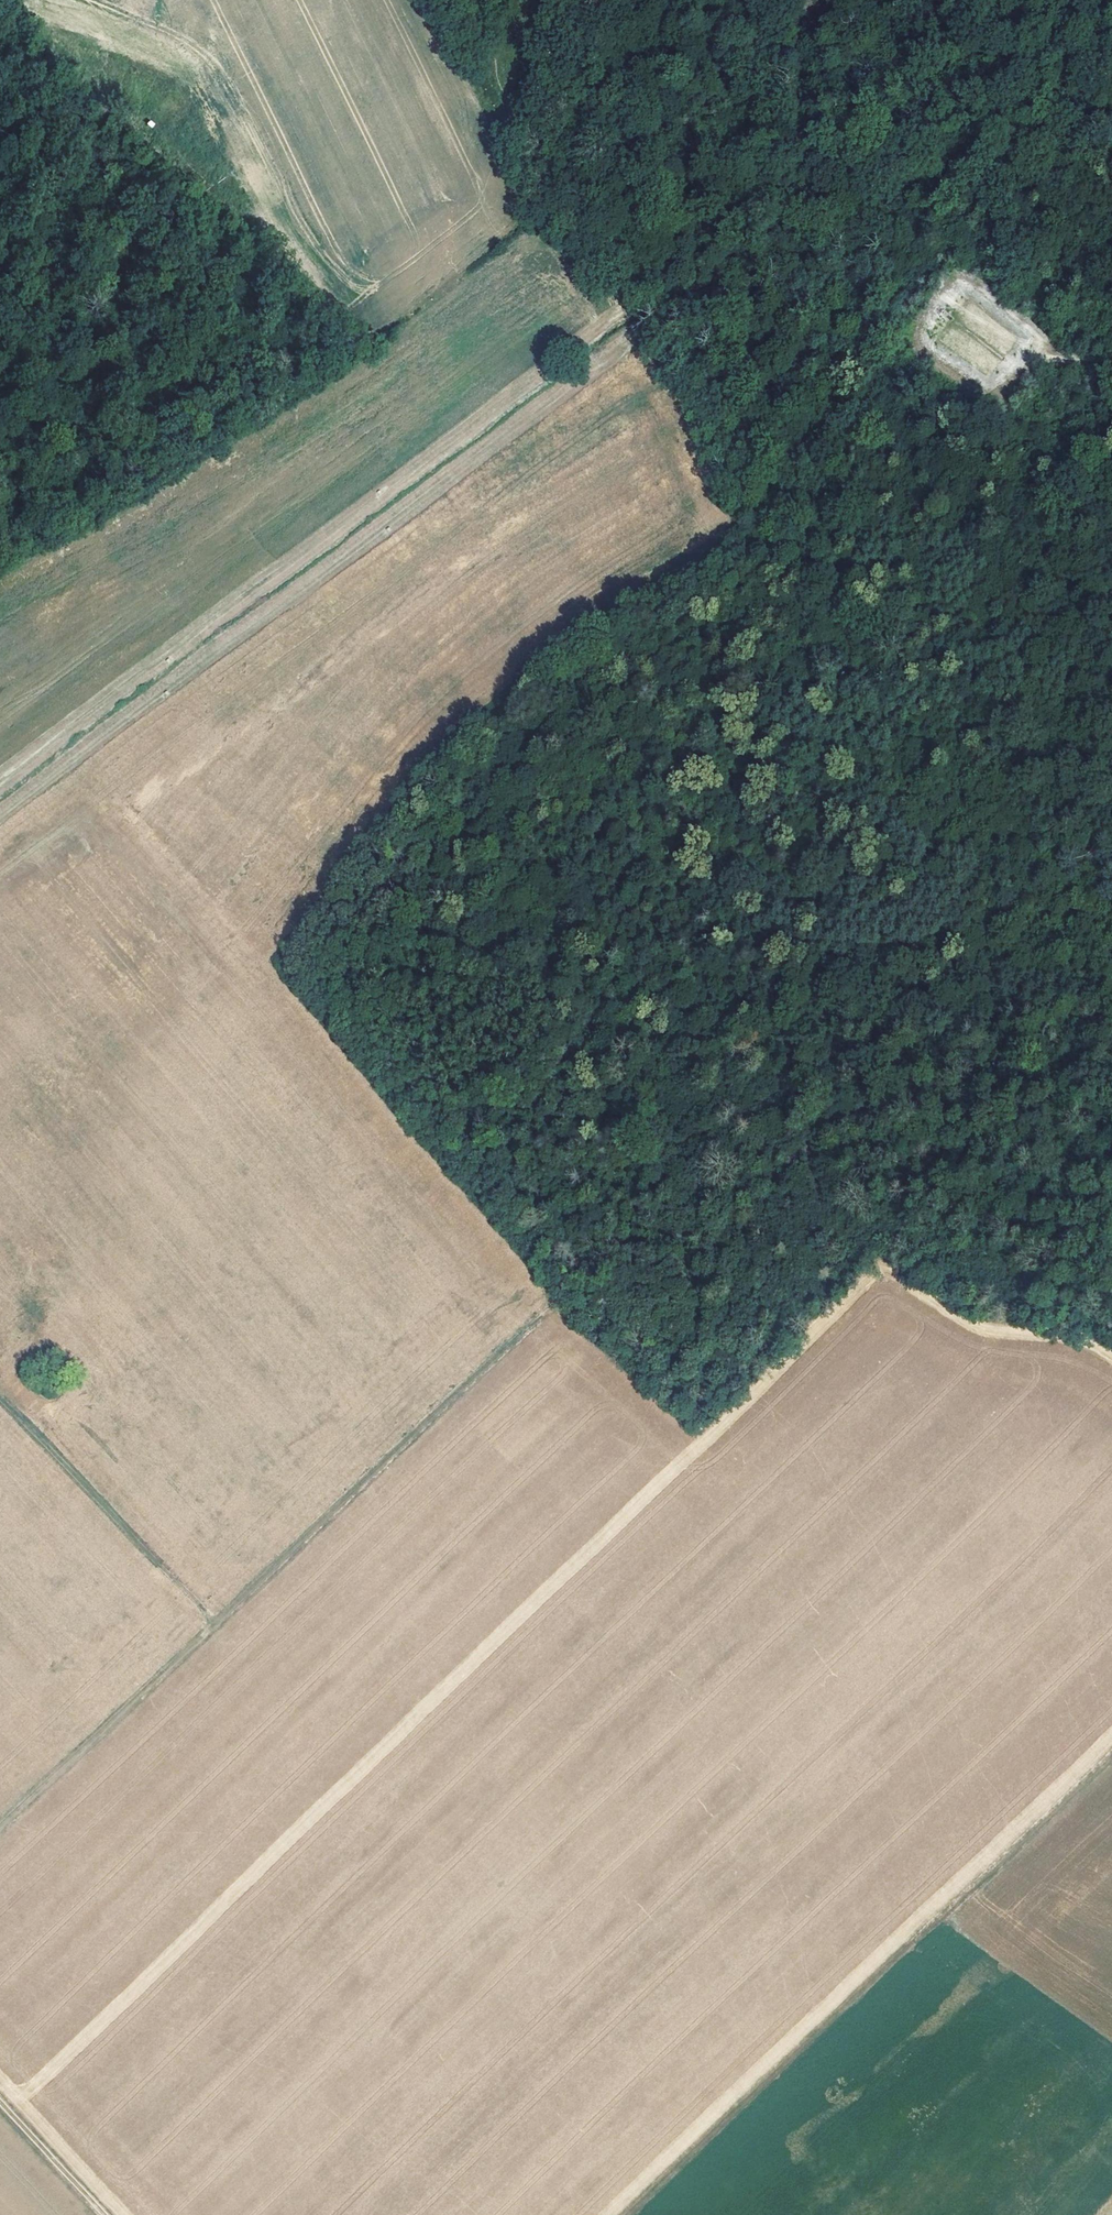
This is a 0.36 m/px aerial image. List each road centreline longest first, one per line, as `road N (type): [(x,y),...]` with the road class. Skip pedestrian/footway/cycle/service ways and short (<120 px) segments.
road 1 (track): [(1111,1767),(633,2214)]
road 2 (track): [(209,1617),(0,1399)]
road 3 (track): [(0,1824),(209,1617)]
road 4 (track): [(97,2214),(0,2109)]

